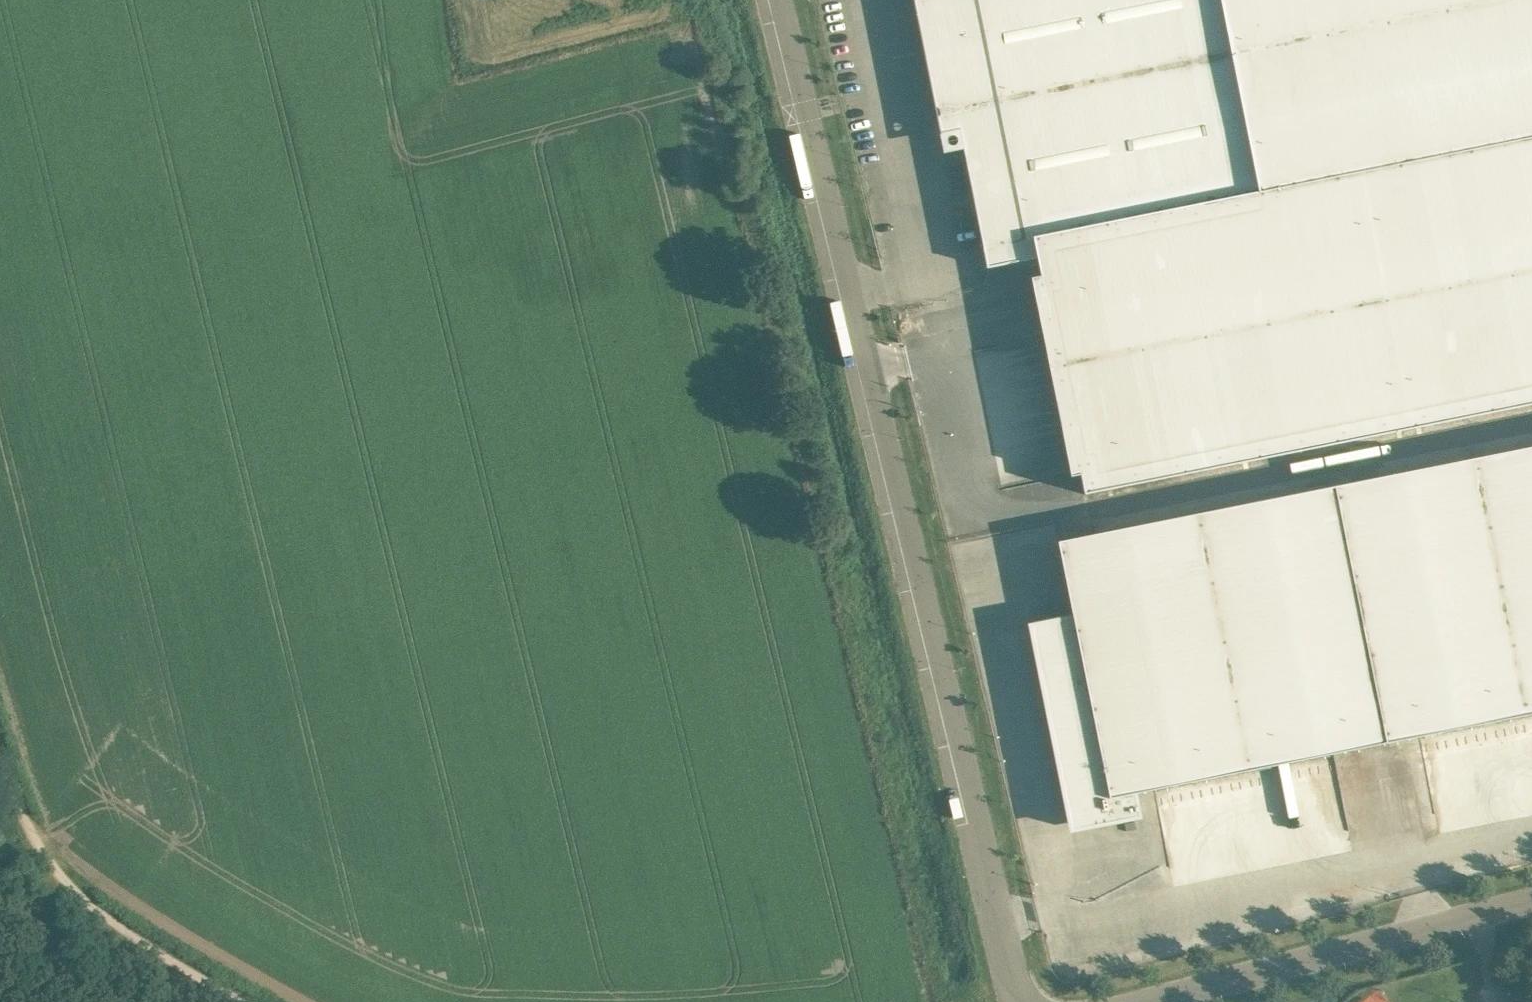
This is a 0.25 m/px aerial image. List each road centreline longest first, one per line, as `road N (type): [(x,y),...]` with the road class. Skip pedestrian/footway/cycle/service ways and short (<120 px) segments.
road 1 (unclassified): [(1023,1001),(781,0)]
road 2 (unclassified): [(1143,1001),(1531,901)]
road 3 (track): [(248,1001),(86,904),(28,830),(0,761)]
road 4 (residential): [(68,1001),(41,900),(55,869)]

